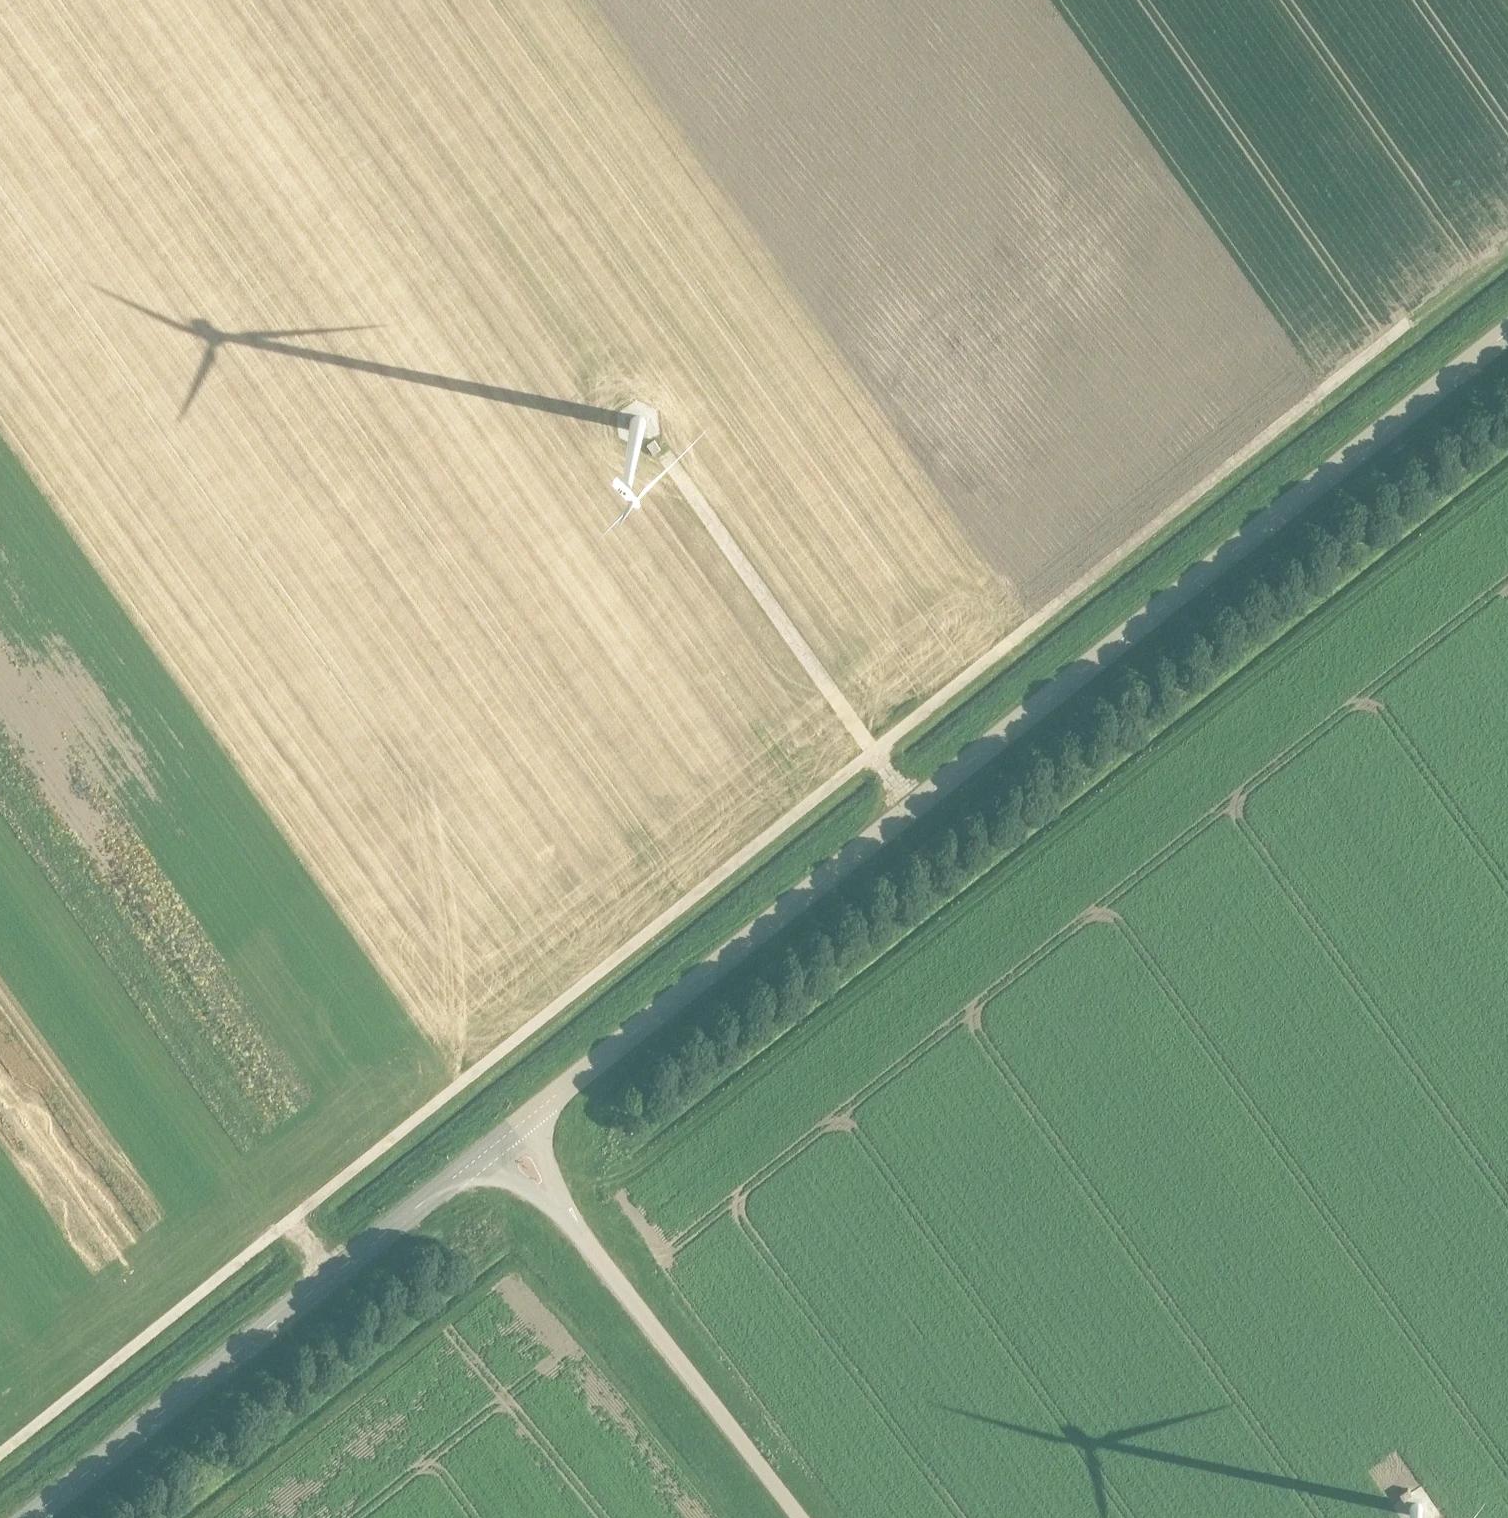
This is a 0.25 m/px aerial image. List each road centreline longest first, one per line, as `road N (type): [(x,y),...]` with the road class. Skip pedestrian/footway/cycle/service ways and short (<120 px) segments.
road 1 (unclassified): [(504,1136),(1507,334)]
road 2 (unclassified): [(27,1517),(504,1136)]
road 3 (unclassified): [(798,1517),(504,1136)]

